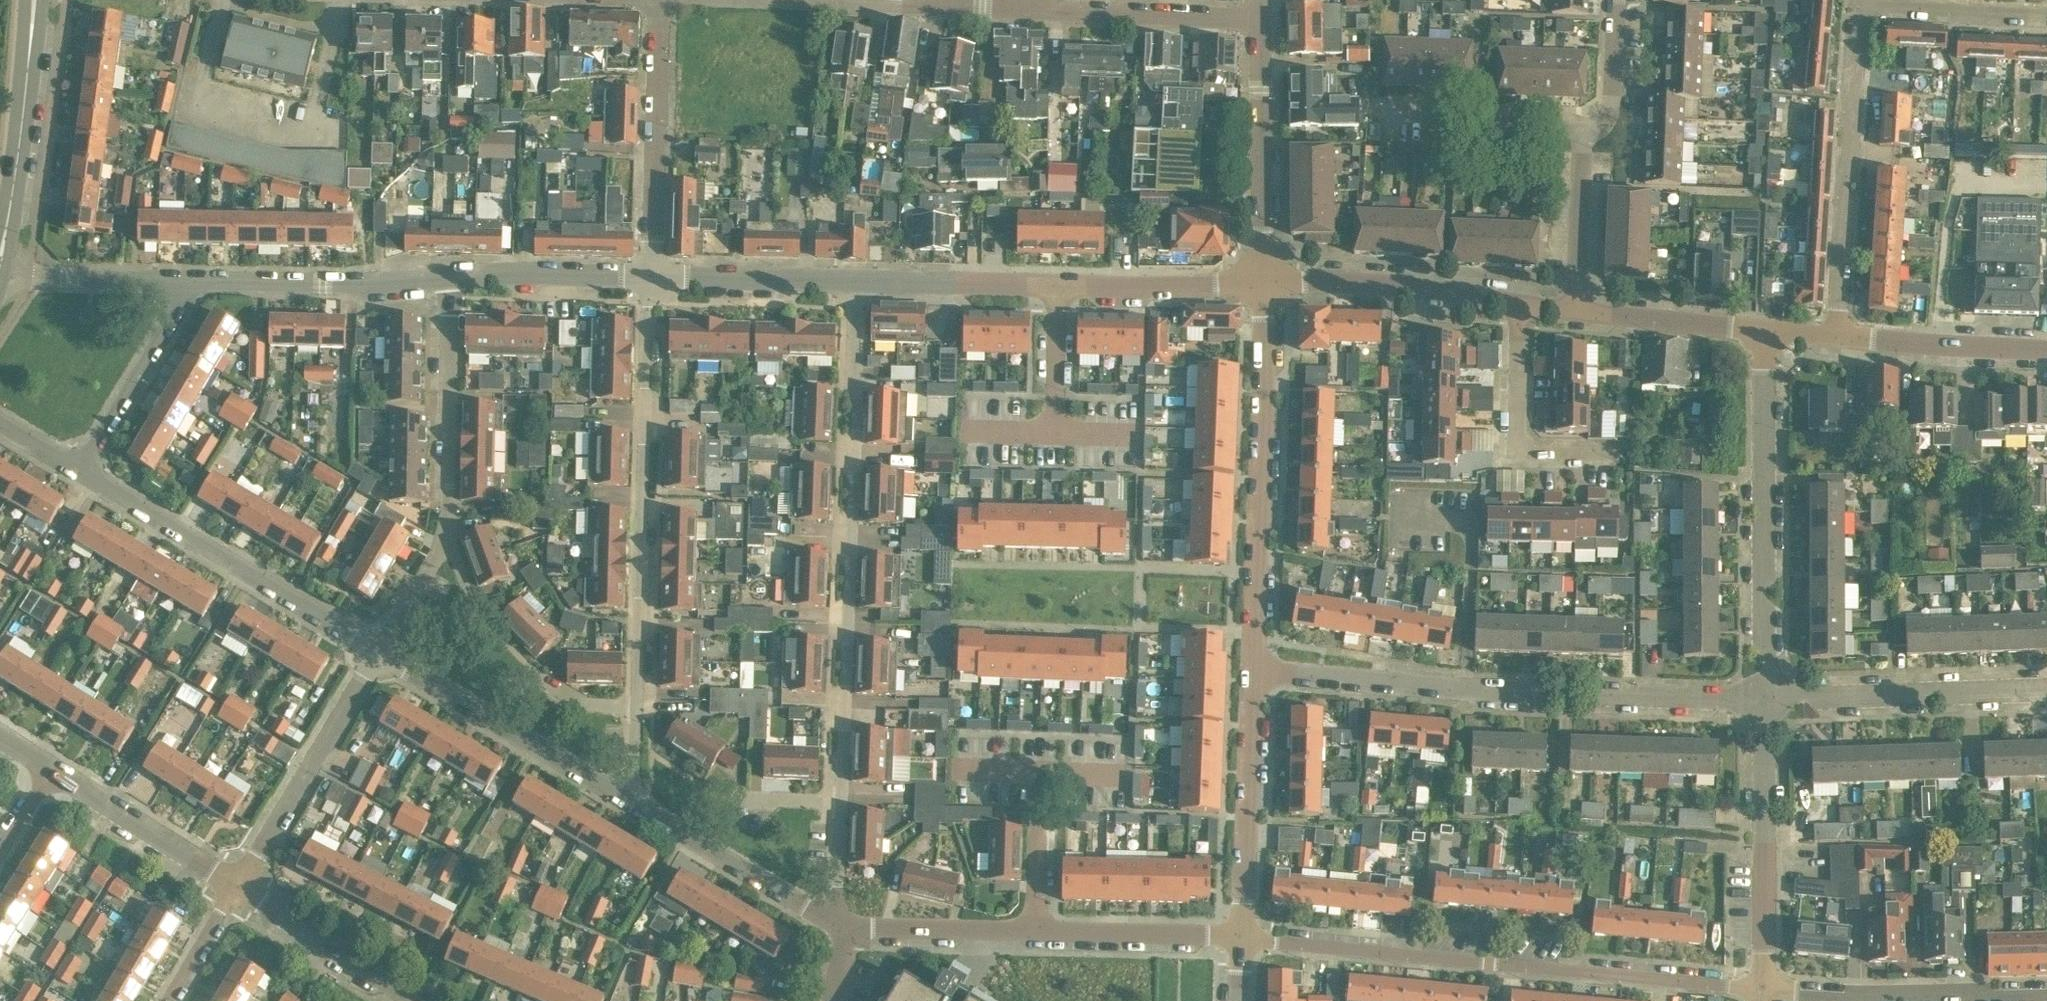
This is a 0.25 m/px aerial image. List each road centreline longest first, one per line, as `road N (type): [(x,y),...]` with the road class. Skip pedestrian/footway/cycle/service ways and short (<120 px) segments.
road 1 (residential): [(650,277),(637,807)]
road 2 (residential): [(1242,940),(1767,987)]
road 3 (residential): [(835,805),(848,281)]
road 4 (residential): [(1253,670),(1507,693),(1769,695)]
road 5 (residential): [(1261,18),(858,0)]
road 6 (residential): [(378,652),(442,549),(451,505),(451,279)]
road 7 (residential): [(1263,283),(1253,670)]
road 8 (residential): [(1769,695),(1760,609),(1765,331)]
road 9 (residential): [(378,652),(80,464)]
road 10 (residential): [(1840,343),(1860,4)]
road 11 (residential): [(637,807),(378,652)]
road 12 (residential): [(1767,987),(1769,695)]
road 13 (residential): [(2046,991),(1767,987)]
road 14 (residential): [(650,277),(653,0)]
road 15 (secondary): [(4,272),(41,0)]
road 16 (residential): [(241,886),(378,652)]
road 17 (residential): [(1253,670),(1242,940)]
road 18 (residential): [(1769,695),(2038,693)]
road 19 (residential): [(185,281),(451,279)]
road 20 (residential): [(1526,310),(1349,283),(1263,283)]
road 21 (residential): [(1261,18),(1263,283)]
road 22 (residential): [(1615,456),(1530,457),(1517,448),(1511,430),(1526,310)]
road 23 (residential): [(841,929),(637,807)]
road 24 (residential): [(241,886),(53,769)]
road 25 (residential): [(80,464),(185,281)]
road 26 (residential): [(1242,940),(1033,932)]
road 27 (residential): [(848,281),(1056,283)]
road 28 (residential): [(1056,283),(1263,283)]
road 29 (residential): [(2046,350),(1840,343)]
road 30 (residential): [(412,1000),(241,886)]
road 31 (residential): [(1583,125),(1379,116)]
road 32 (residential): [(451,279),(650,277)]
road 33 (residential): [(650,277),(848,281)]
road 34 (residential): [(1033,932),(841,929)]
road 35 (residential): [(1765,331),(1575,311)]
road 36 (residential): [(2046,14),(1860,4)]
road 37 (residential): [(1575,311),(1583,125)]
road 38 (residential): [(4,272),(185,281)]
road 39 (residential): [(1033,932),(1040,763)]
road 40 (residential): [(1056,283),(1052,444)]
road 41 (residential): [(1583,125),(1601,128),(1611,116),(1616,0)]
road 42 (residential): [(171,1000),(241,886)]
road 43 (residential): [(841,929),(835,805)]

